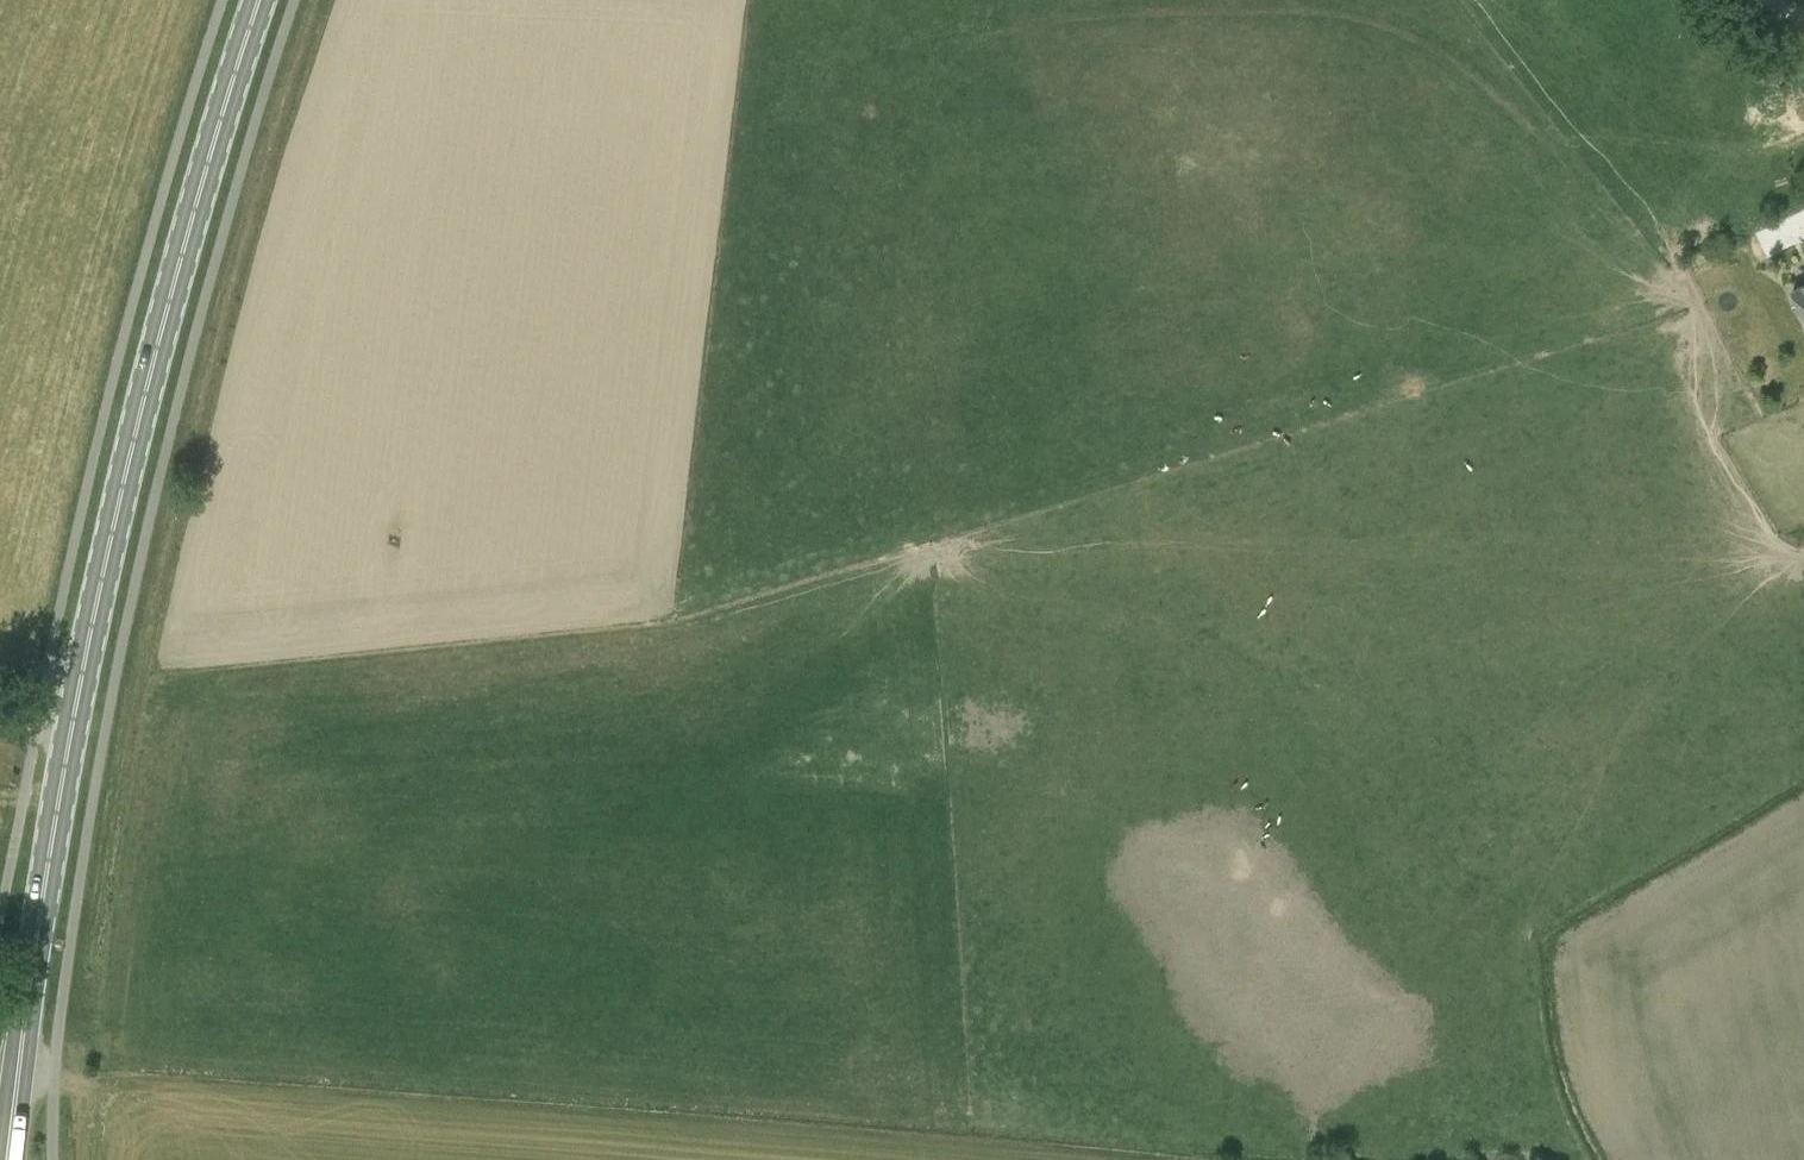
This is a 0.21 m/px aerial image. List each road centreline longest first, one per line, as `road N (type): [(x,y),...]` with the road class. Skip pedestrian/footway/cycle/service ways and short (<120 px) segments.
road 1 (primary): [(7,1159),(78,693),(137,420),(258,0)]

